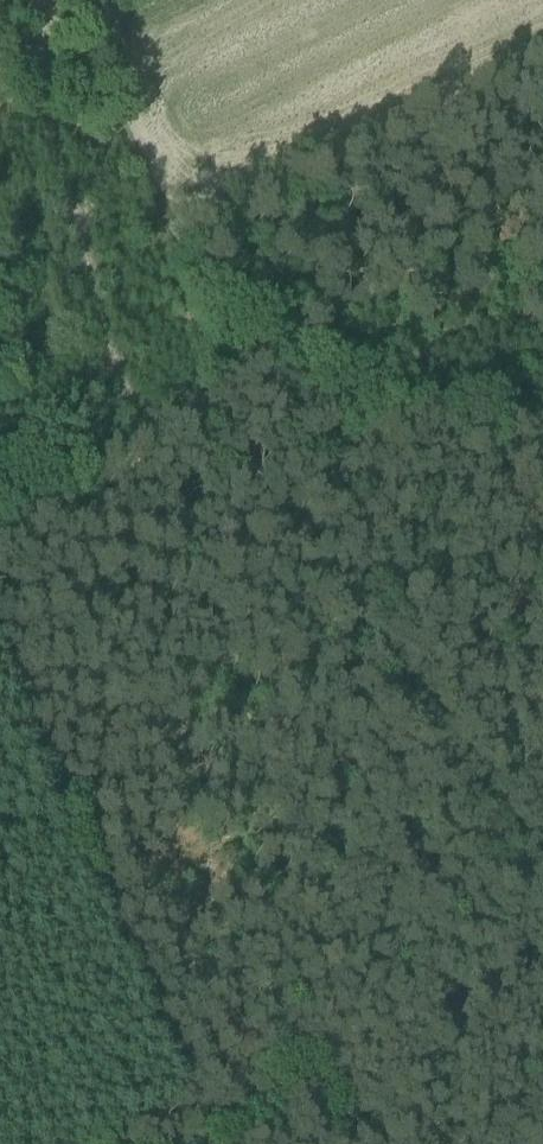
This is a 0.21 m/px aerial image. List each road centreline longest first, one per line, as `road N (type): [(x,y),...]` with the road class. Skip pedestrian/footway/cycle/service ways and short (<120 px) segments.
road 1 (track): [(369,1143),(144,468)]
road 2 (track): [(144,468),(45,106),(33,0)]
road 3 (track): [(542,439),(353,382),(294,337)]
road 4 (track): [(294,337),(542,236)]
road 5 (track): [(288,342),(144,468)]
road 6 (track): [(144,468),(0,529)]
road 7 (track): [(208,1143),(350,1084)]

